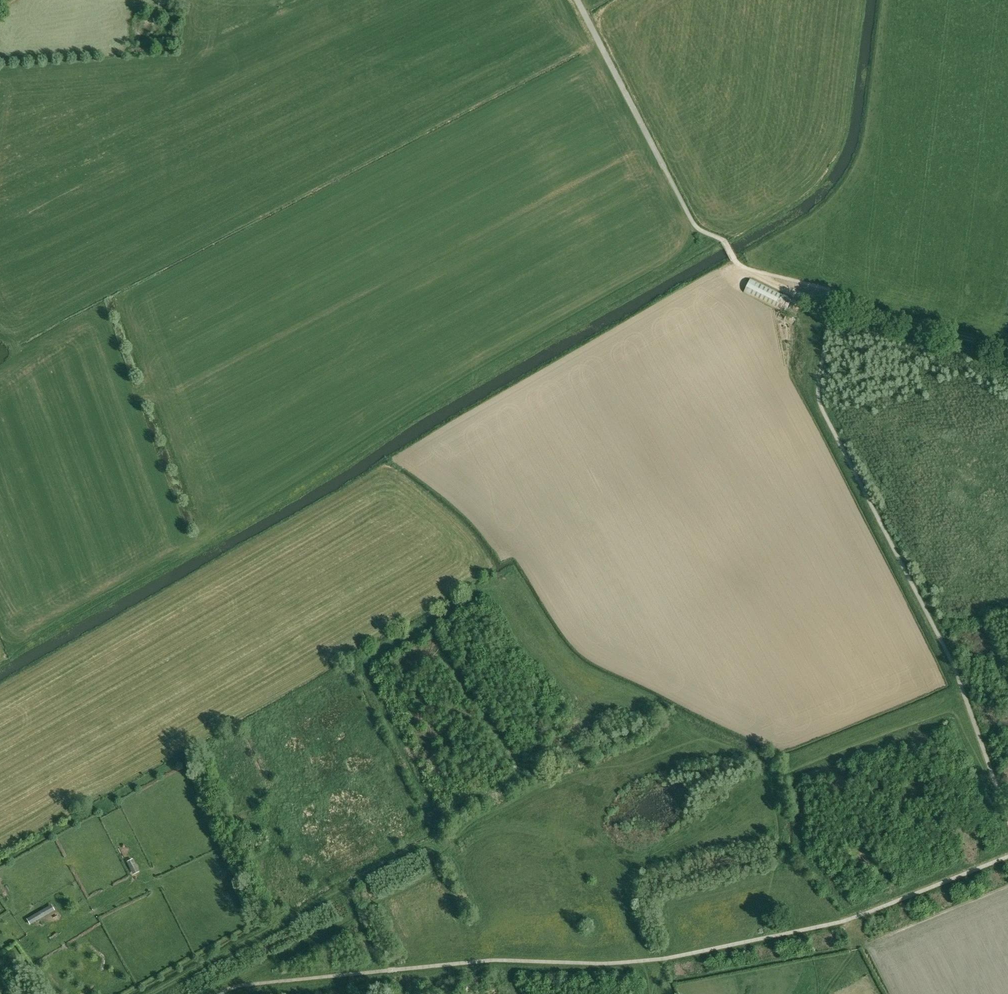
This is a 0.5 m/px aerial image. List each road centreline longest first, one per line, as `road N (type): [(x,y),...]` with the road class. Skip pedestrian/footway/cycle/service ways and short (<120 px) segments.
road 1 (track): [(738,263),(792,293),(1007,350)]
road 2 (track): [(578,0),(665,168)]
road 3 (track): [(306,0),(180,55)]

